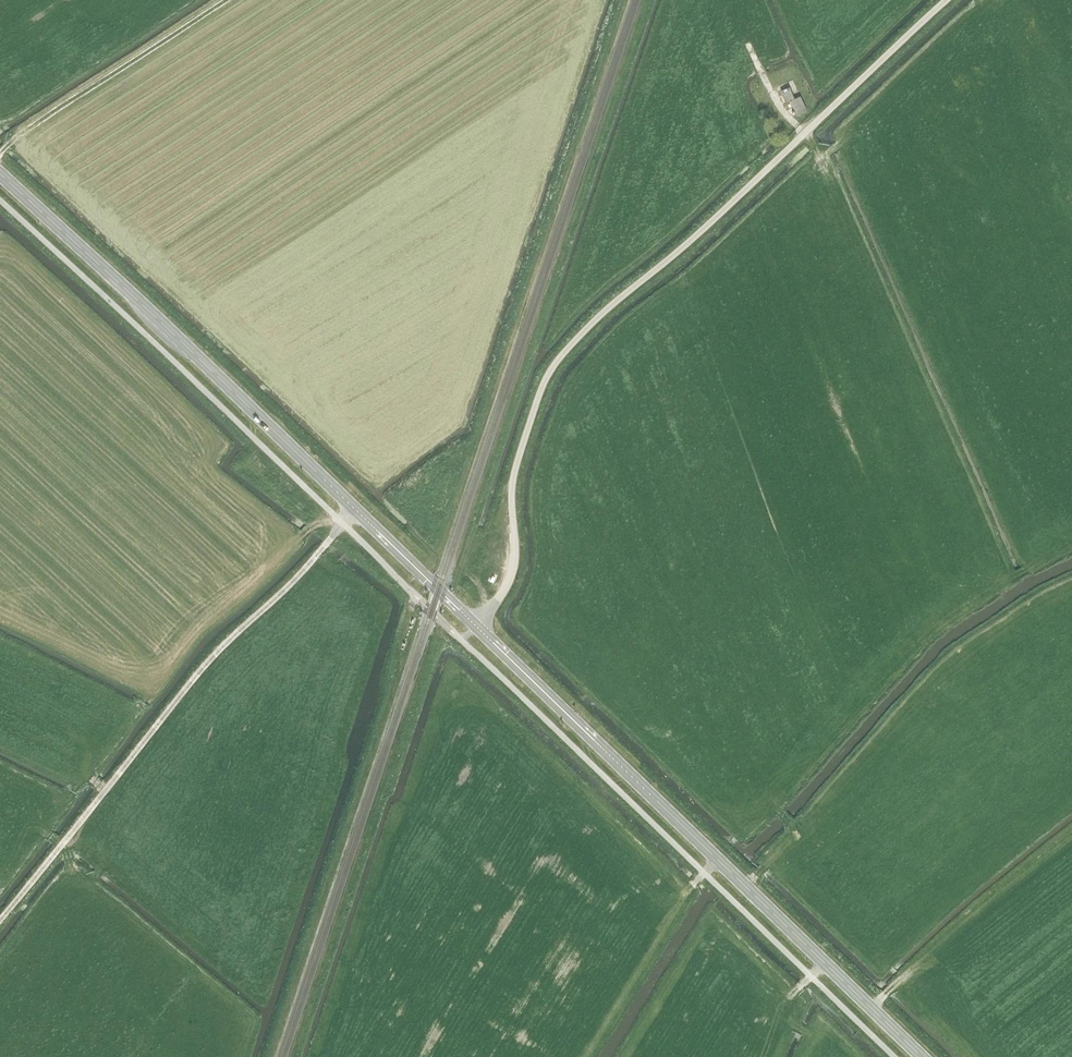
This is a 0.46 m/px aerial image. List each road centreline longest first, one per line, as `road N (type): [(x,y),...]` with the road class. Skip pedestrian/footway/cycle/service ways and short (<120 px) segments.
road 1 (primary): [(922,1056),(0,174)]
road 2 (track): [(0,154),(225,0)]

